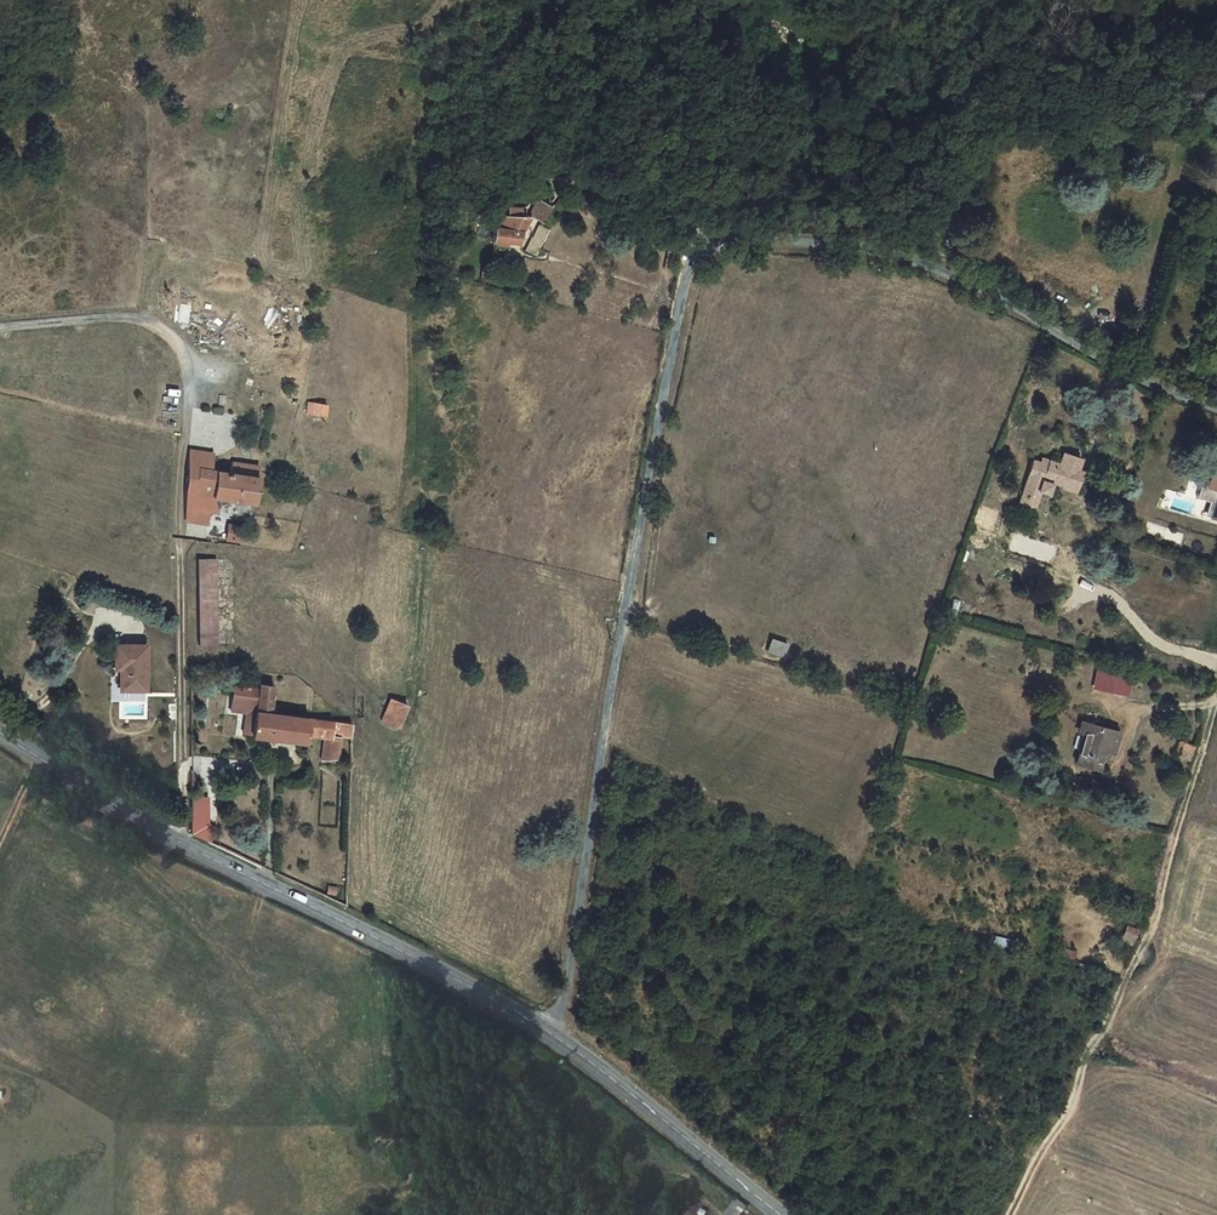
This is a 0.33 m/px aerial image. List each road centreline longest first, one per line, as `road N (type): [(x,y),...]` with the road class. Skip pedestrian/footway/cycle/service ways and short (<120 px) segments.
road 1 (unclassified): [(548,1031),(562,1002),(683,284),(697,257),(754,235)]
road 2 (track): [(0,326),(144,320),(172,335),(184,358),(177,505),(184,846)]
road 3 (tertiary): [(0,733),(184,846),(402,946),(548,1031)]
road 4 (unclassified): [(997,1214),(1135,953),(1216,688)]
road 5 (residential): [(1216,409),(1112,365),(957,277),(897,255),(754,235)]
road 6 (tertiary): [(548,1031),(792,1214)]
road 7 (residential): [(754,235),(641,221),(568,181),(473,199)]
road 8 (track): [(473,199),(486,124),(507,68),(562,3)]

